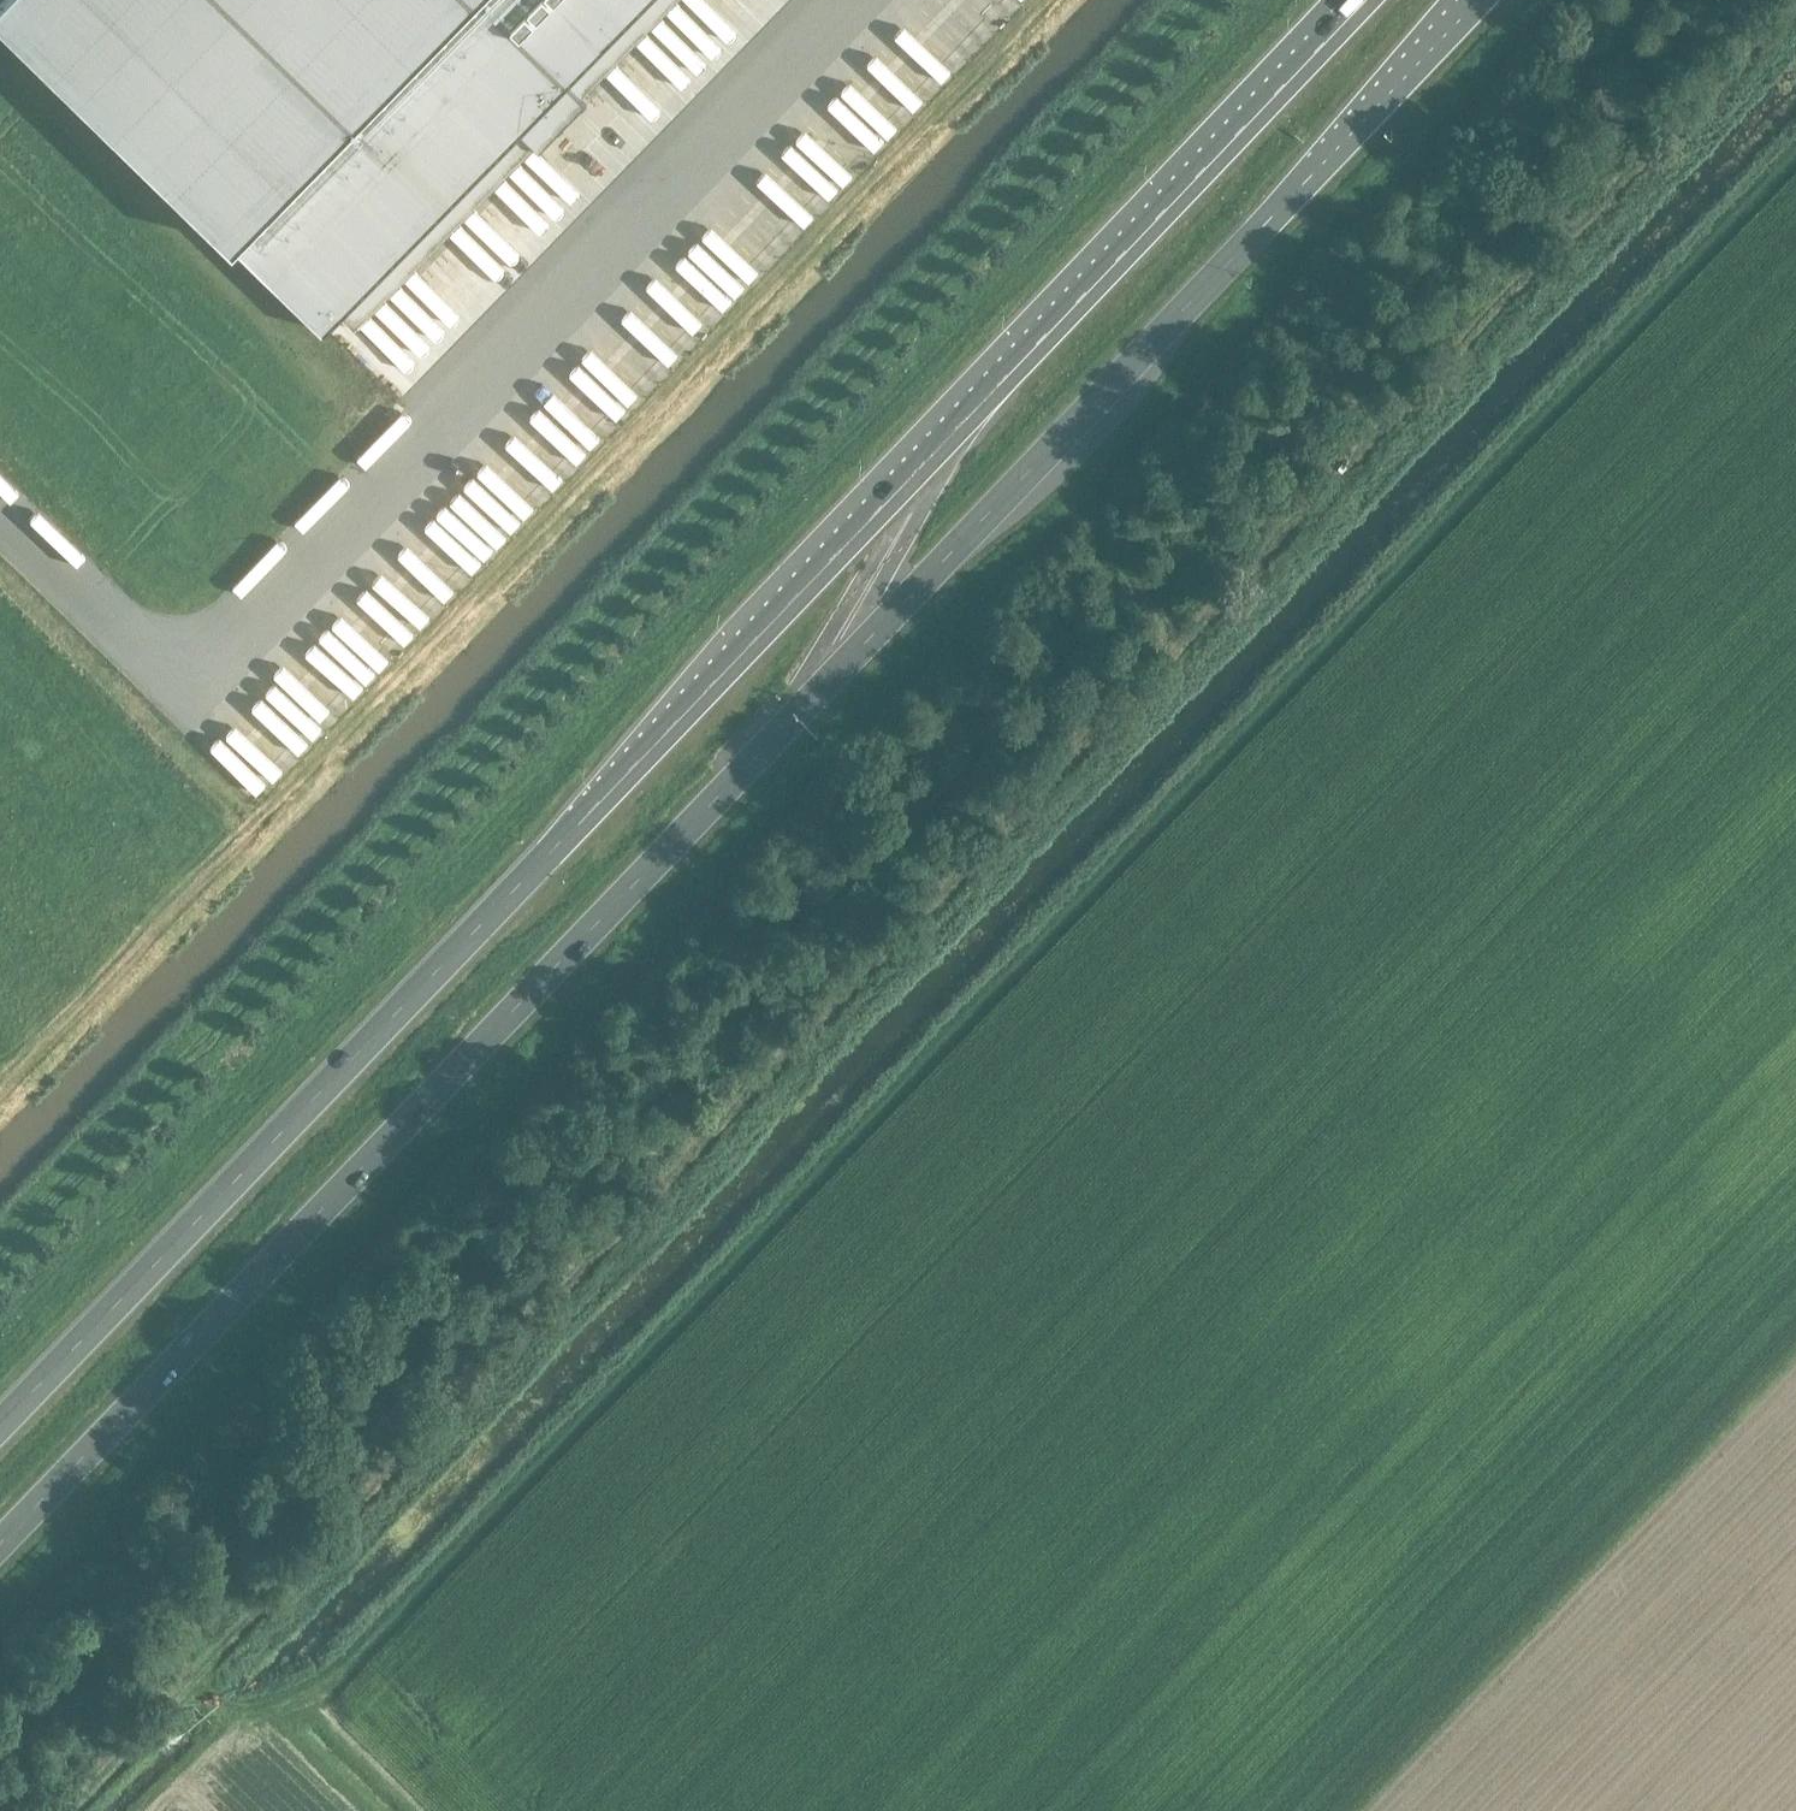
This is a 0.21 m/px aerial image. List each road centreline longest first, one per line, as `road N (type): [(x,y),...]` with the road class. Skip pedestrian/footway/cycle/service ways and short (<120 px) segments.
road 1 (trunk): [(0,1549),(1477,0)]
road 2 (trunk): [(1365,0),(0,1429)]

